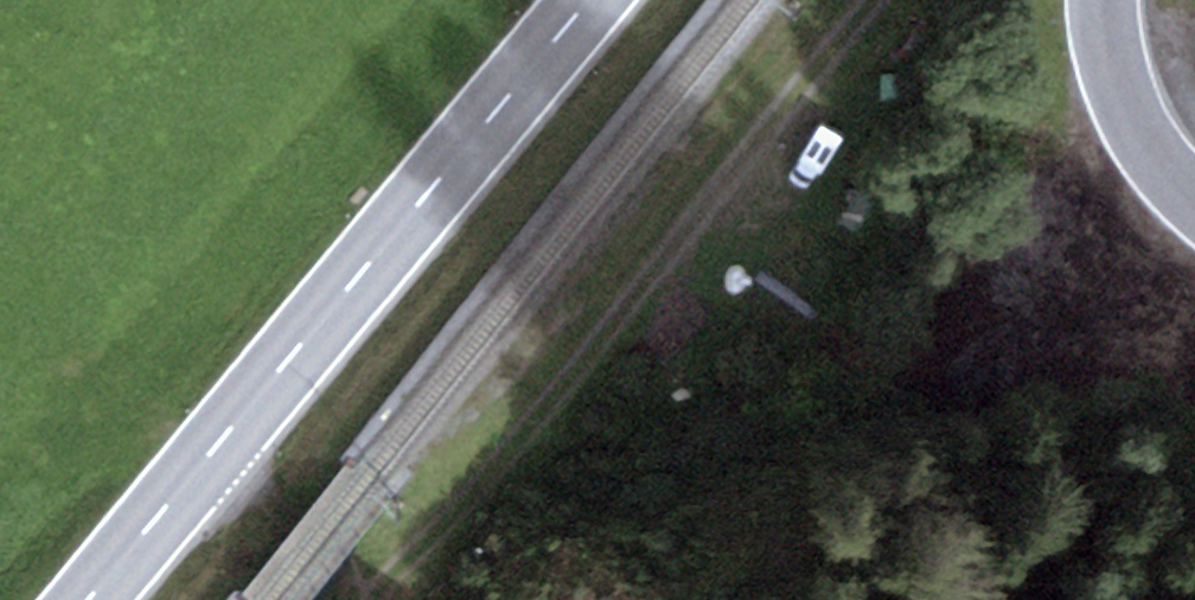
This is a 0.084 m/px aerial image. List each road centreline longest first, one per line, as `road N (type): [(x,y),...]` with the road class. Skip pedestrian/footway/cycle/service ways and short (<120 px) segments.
road 1 (track): [(876,0),(755,128),(462,479),(379,599)]
road 2 (secondary): [(597,0),(110,599)]
road 3 (unclassified): [(1108,0),(1122,78),(1148,140),(1194,191)]
road 4 (track): [(351,599),(213,471)]

